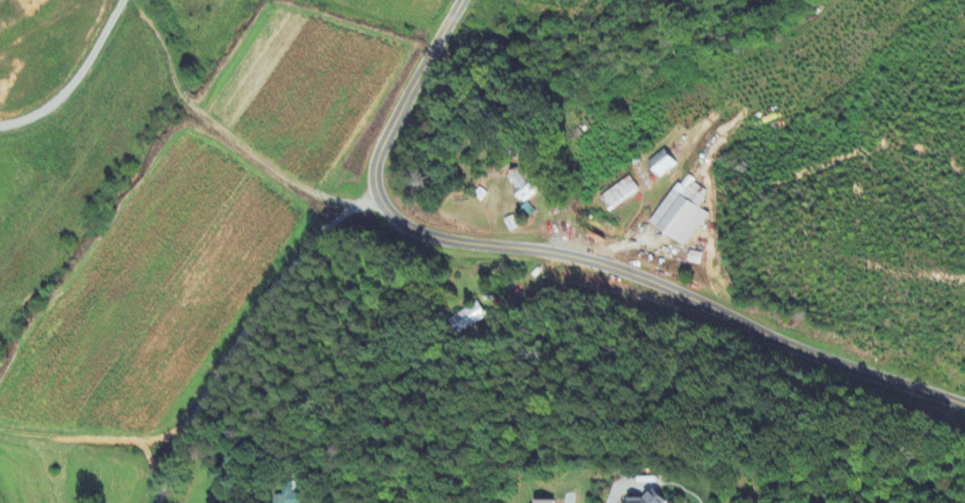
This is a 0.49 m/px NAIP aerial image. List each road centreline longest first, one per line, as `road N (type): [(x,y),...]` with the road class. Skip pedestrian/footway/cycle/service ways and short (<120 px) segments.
road 1 (residential): [(964,405),(784,345),(615,269),(407,227),(376,204),(376,151),(460,0)]
road 2 (residential): [(376,204),(315,243),(265,301),(201,401),(159,502)]

